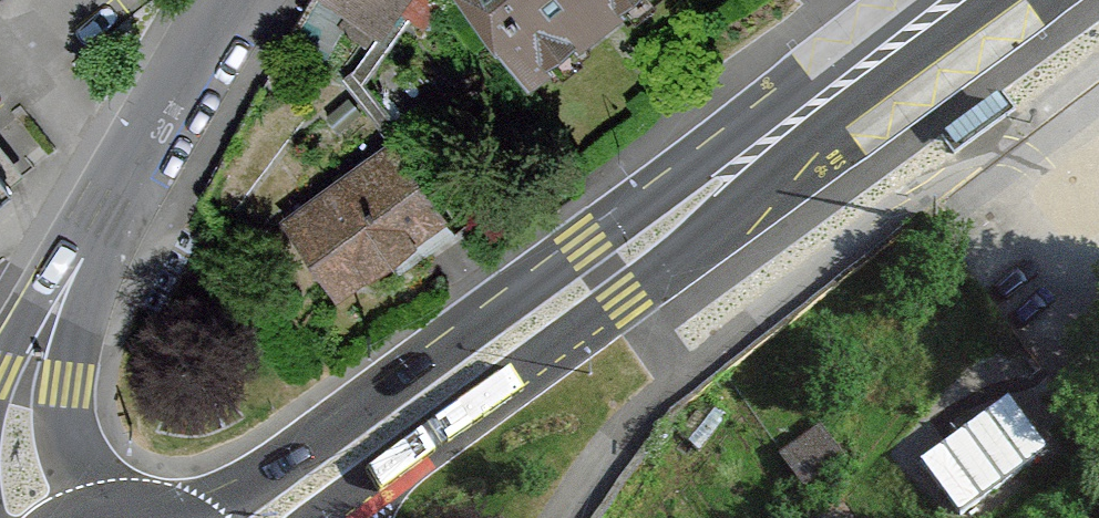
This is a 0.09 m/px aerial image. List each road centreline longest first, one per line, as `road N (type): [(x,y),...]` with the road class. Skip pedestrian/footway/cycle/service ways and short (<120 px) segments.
road 1 (primary): [(912,0),(204,517)]
road 2 (primary): [(349,497),(1021,0)]
road 3 (residential): [(96,515),(69,425),(66,381),(120,187)]
road 4 (residential): [(240,0),(120,187)]
road 5 (residential): [(120,187),(0,365)]

